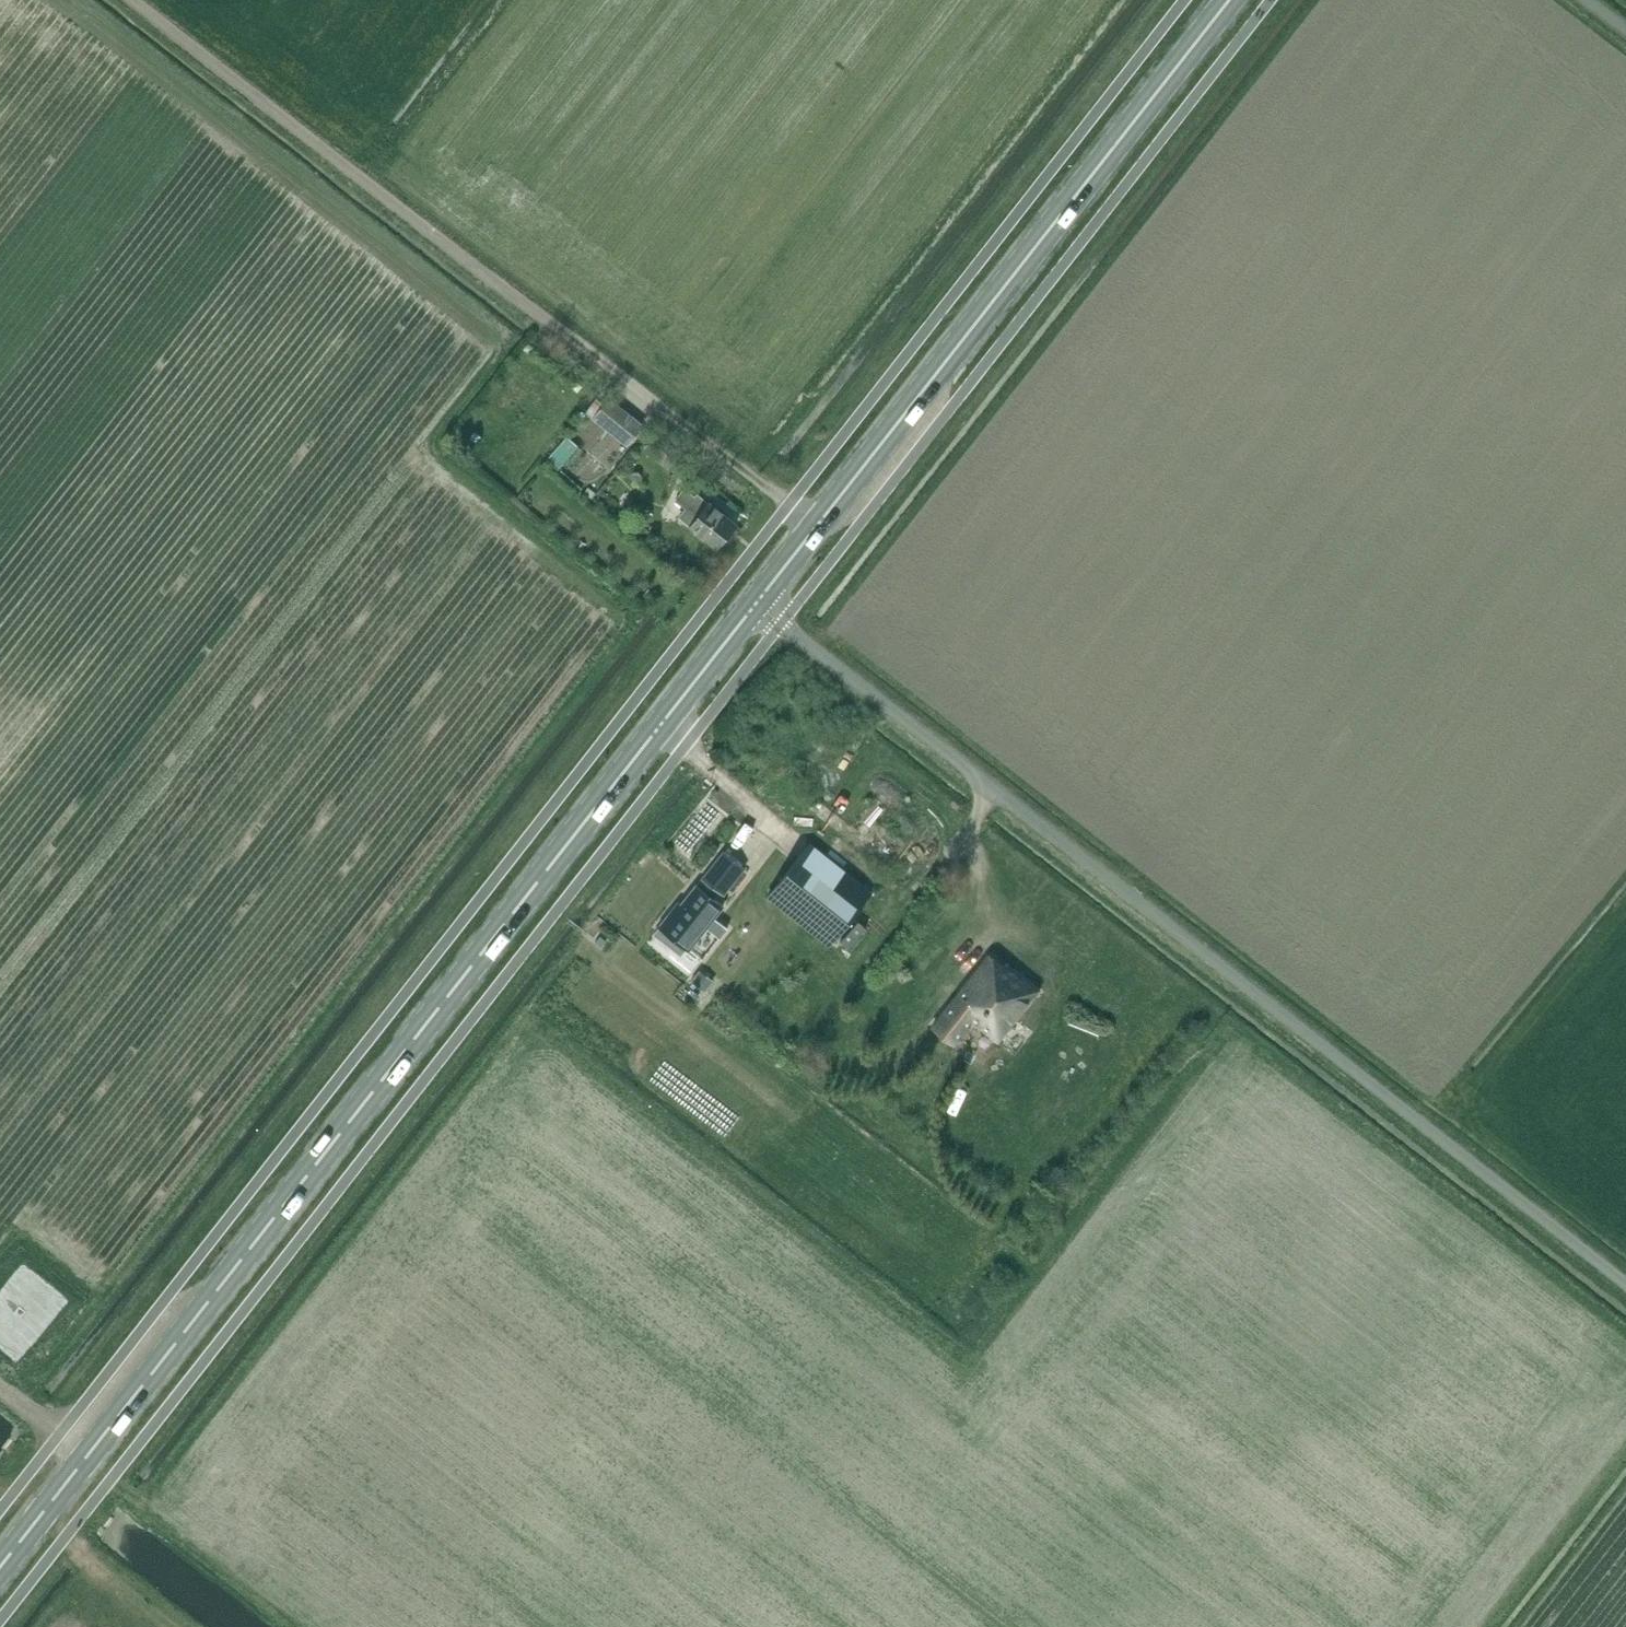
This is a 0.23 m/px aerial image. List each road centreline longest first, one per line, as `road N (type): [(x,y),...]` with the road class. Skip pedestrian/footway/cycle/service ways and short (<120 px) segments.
road 1 (secondary): [(0,1570),(754,608)]
road 2 (unclassified): [(1625,1289),(754,608)]
road 3 (secondary): [(754,608),(1234,0)]
road 4 (track): [(132,1500),(0,1398)]

